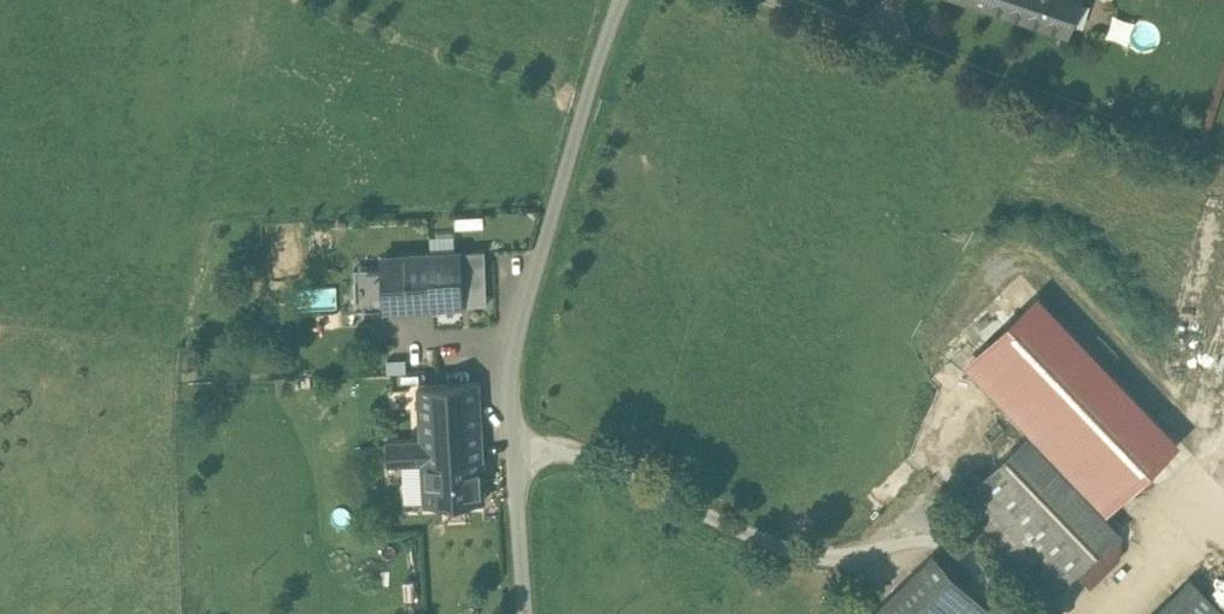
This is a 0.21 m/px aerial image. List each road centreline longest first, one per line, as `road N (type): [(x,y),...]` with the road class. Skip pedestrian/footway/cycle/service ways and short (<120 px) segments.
road 1 (unclassified): [(620,0),(538,258),(512,376),(526,613)]

